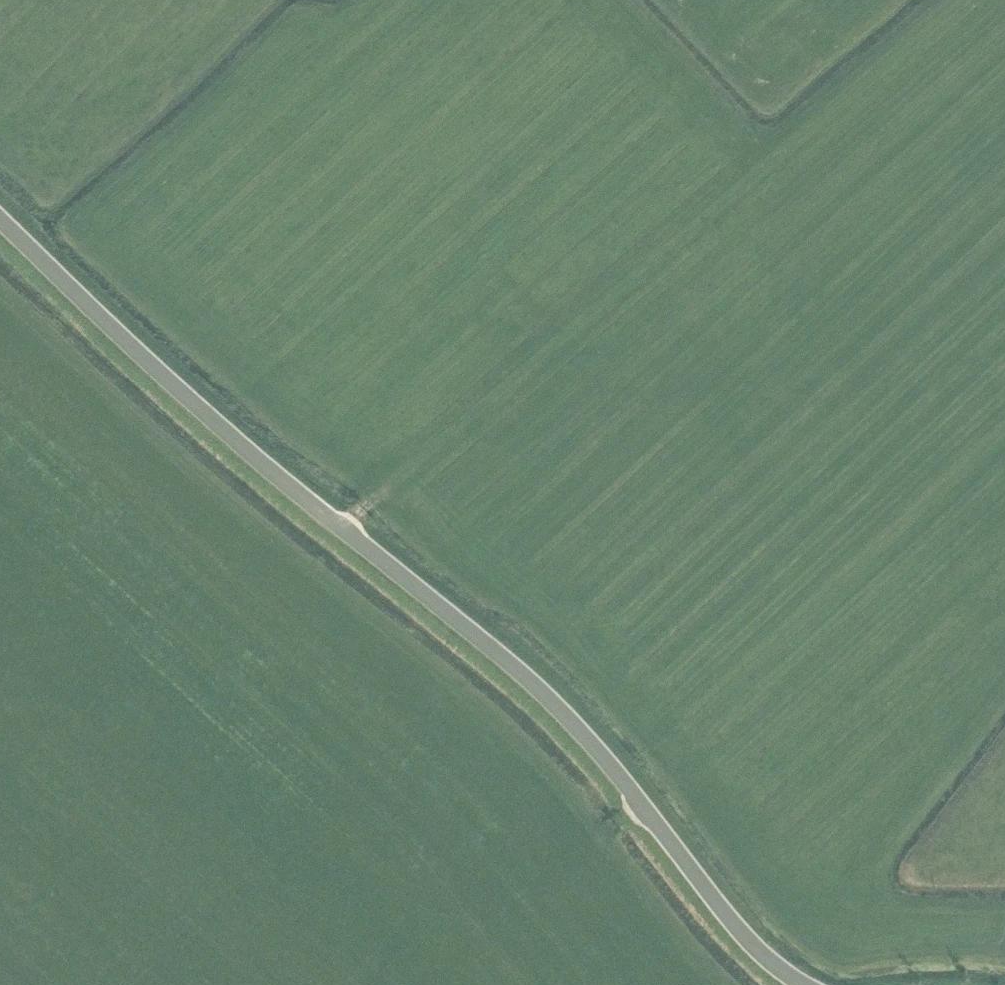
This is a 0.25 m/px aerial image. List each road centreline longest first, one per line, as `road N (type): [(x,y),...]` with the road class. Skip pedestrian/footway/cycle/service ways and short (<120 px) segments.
road 1 (unclassified): [(810,984),(747,935),(533,681),(156,366),(0,216)]

